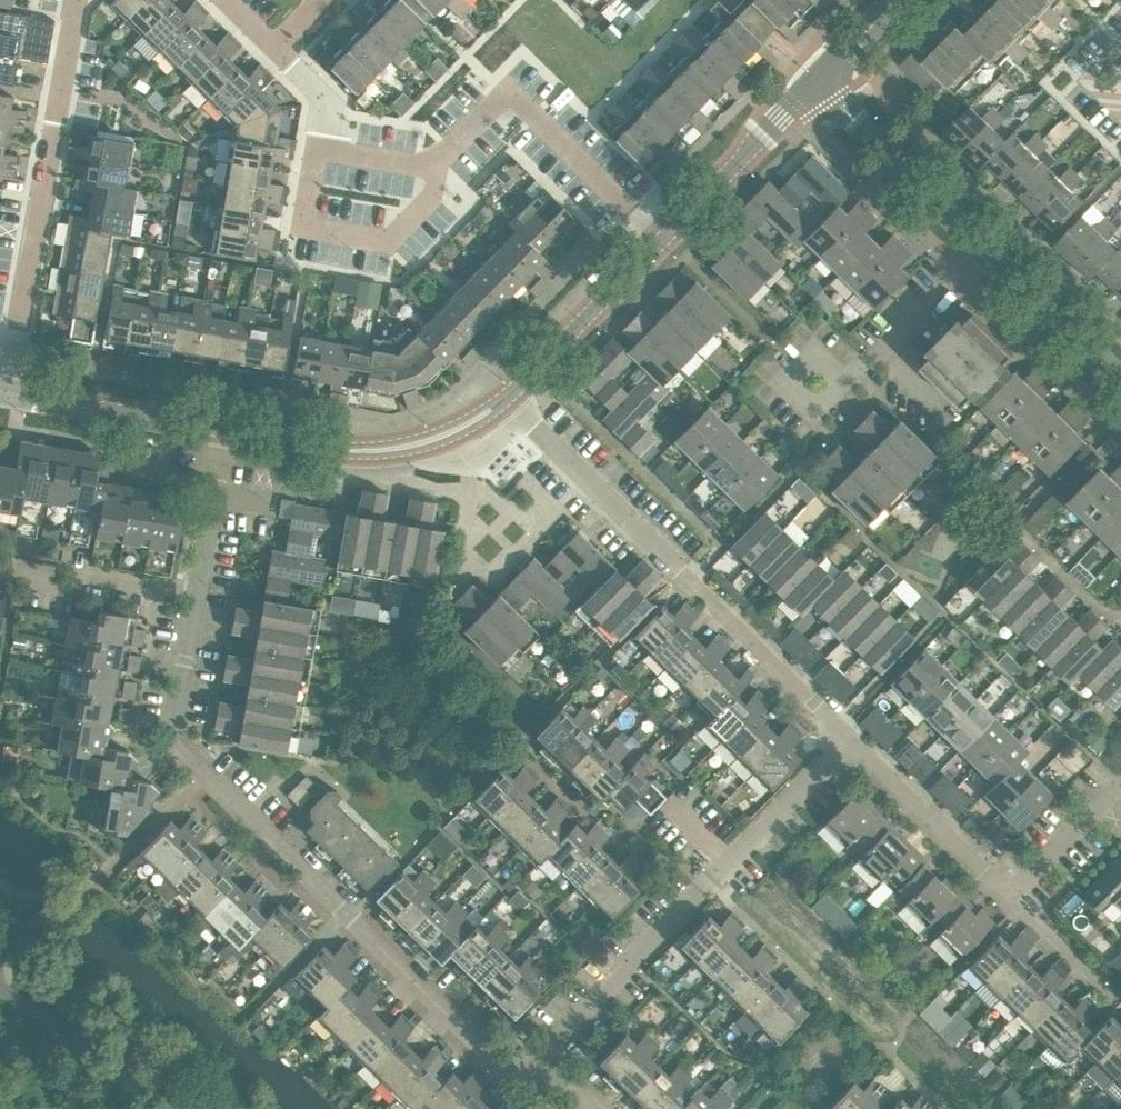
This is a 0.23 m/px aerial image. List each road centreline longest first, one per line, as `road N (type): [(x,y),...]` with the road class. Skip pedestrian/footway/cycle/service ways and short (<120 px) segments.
road 1 (residential): [(540,1058),(519,1063),(483,1048),(200,779),(195,766)]
road 2 (residential): [(540,1058),(852,732)]
road 3 (residential): [(16,342),(77,0)]
road 4 (residential): [(442,160),(508,91),(663,247)]
road 5 (tertiary): [(508,399),(455,430),(392,450),(229,431)]
road 6 (residential): [(319,148),(304,225),(388,241),(435,192),(442,160)]
road 7 (residential): [(680,571),(508,399)]
road 8 (residential): [(852,732),(680,571)]
road 9 (tertiary): [(981,242),(818,83)]
road 10 (tertiary): [(818,83),(663,247)]
road 11 (residential): [(1009,889),(852,732)]
road 12 (tertiary): [(663,247),(508,399)]
road 13 (tertiary): [(229,431),(16,396)]
road 14 (tertiary): [(1120,381),(981,242)]
road 15 (residential): [(195,593),(0,573)]
road 16 (residential): [(843,381),(981,242)]
road 17 (residential): [(195,766),(170,738),(195,593)]
road 18 (residential): [(195,593),(229,431)]
road 19 (residential): [(1120,998),(1009,889)]
road 20 (residential): [(1009,889),(1120,782)]
road 21 (residential): [(843,381),(808,346),(795,359),(776,378),(811,412)]
road 22 (residential): [(442,160),(418,166),(319,148)]
road 23 (residential): [(275,47),(327,102),(319,148)]

